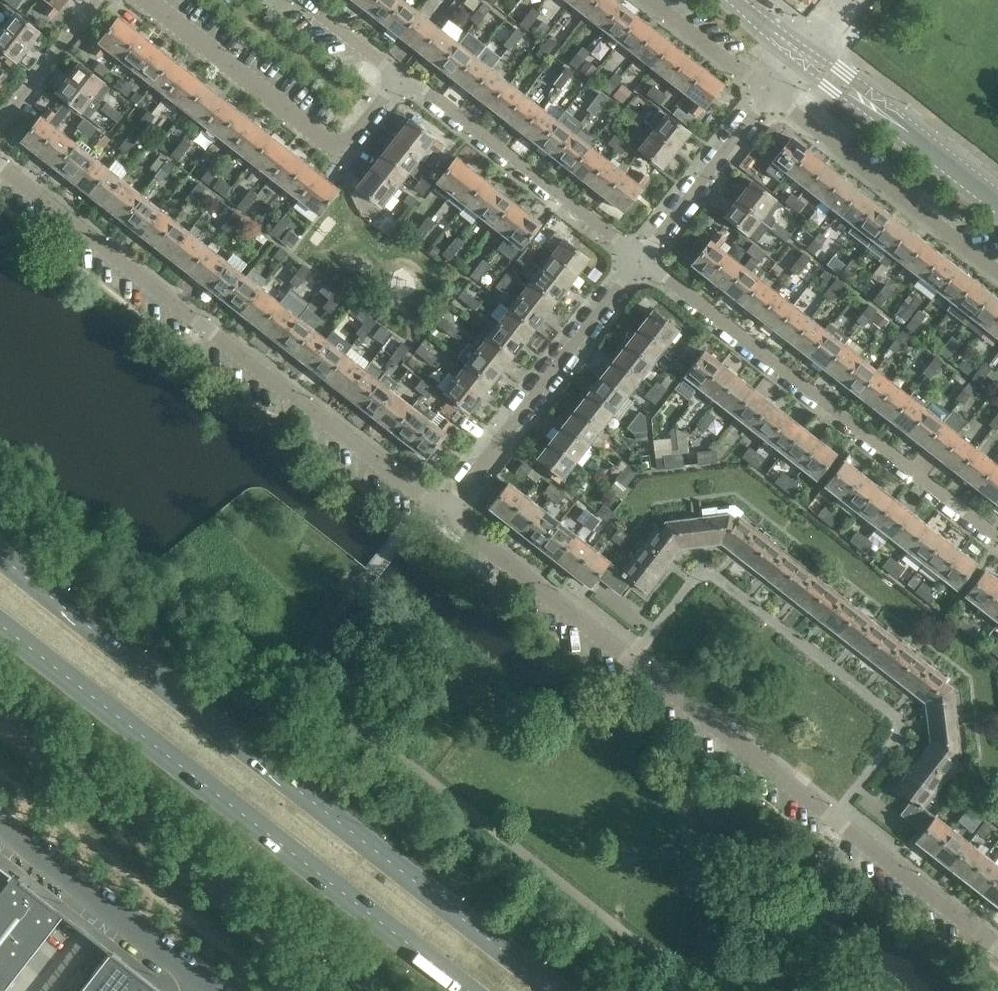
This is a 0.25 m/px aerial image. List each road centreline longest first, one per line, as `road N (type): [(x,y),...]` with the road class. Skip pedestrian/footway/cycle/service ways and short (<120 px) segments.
road 1 (secondary): [(555,990),(0,556)]
road 2 (residential): [(997,945),(443,510)]
road 3 (secondary): [(0,624),(469,990)]
road 4 (residential): [(443,510),(0,167)]
road 5 (residential): [(648,263),(997,539)]
road 6 (residential): [(145,0),(344,156),(403,76)]
road 7 (residential): [(443,510),(648,263)]
road 8 (residential): [(403,76),(648,263)]
road 9 (residential): [(997,275),(773,98)]
road 10 (unclassified): [(0,821),(214,987)]
road 11 (tertiary): [(997,204),(805,56)]
road 12 (residential): [(648,263),(773,98)]
road 13 (residential): [(101,0),(0,128)]
road 14 (residential): [(773,98),(649,0)]
road 15 (residential): [(302,0),(403,76)]

